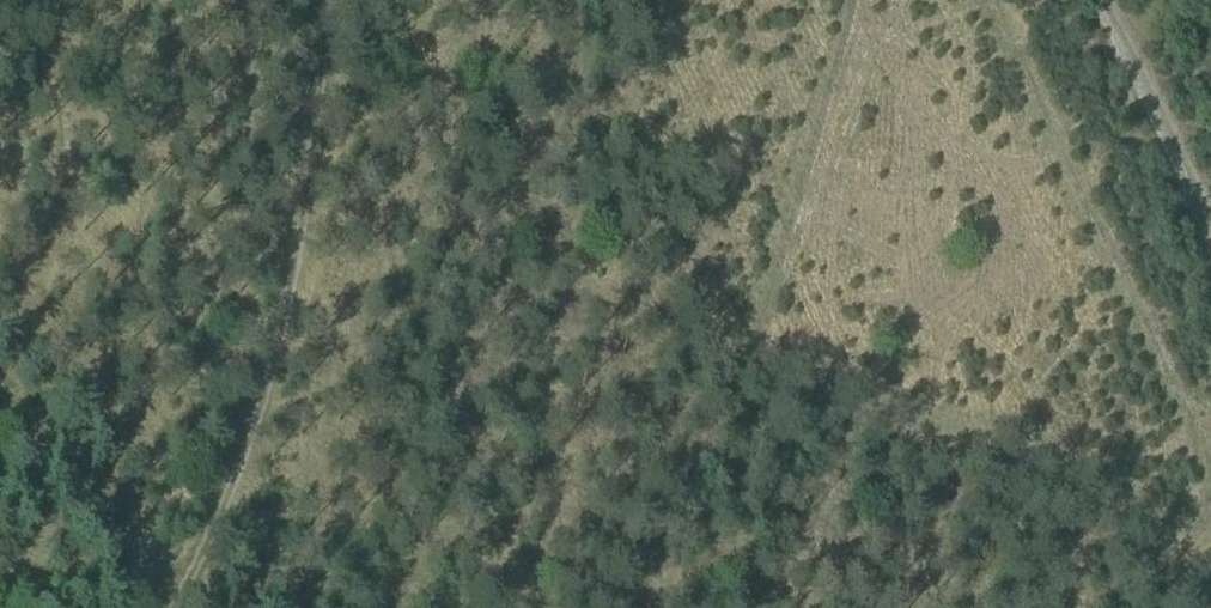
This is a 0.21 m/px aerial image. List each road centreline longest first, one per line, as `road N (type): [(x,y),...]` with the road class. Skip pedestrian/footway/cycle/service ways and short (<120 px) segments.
road 1 (track): [(1210,247),(1104,0)]

